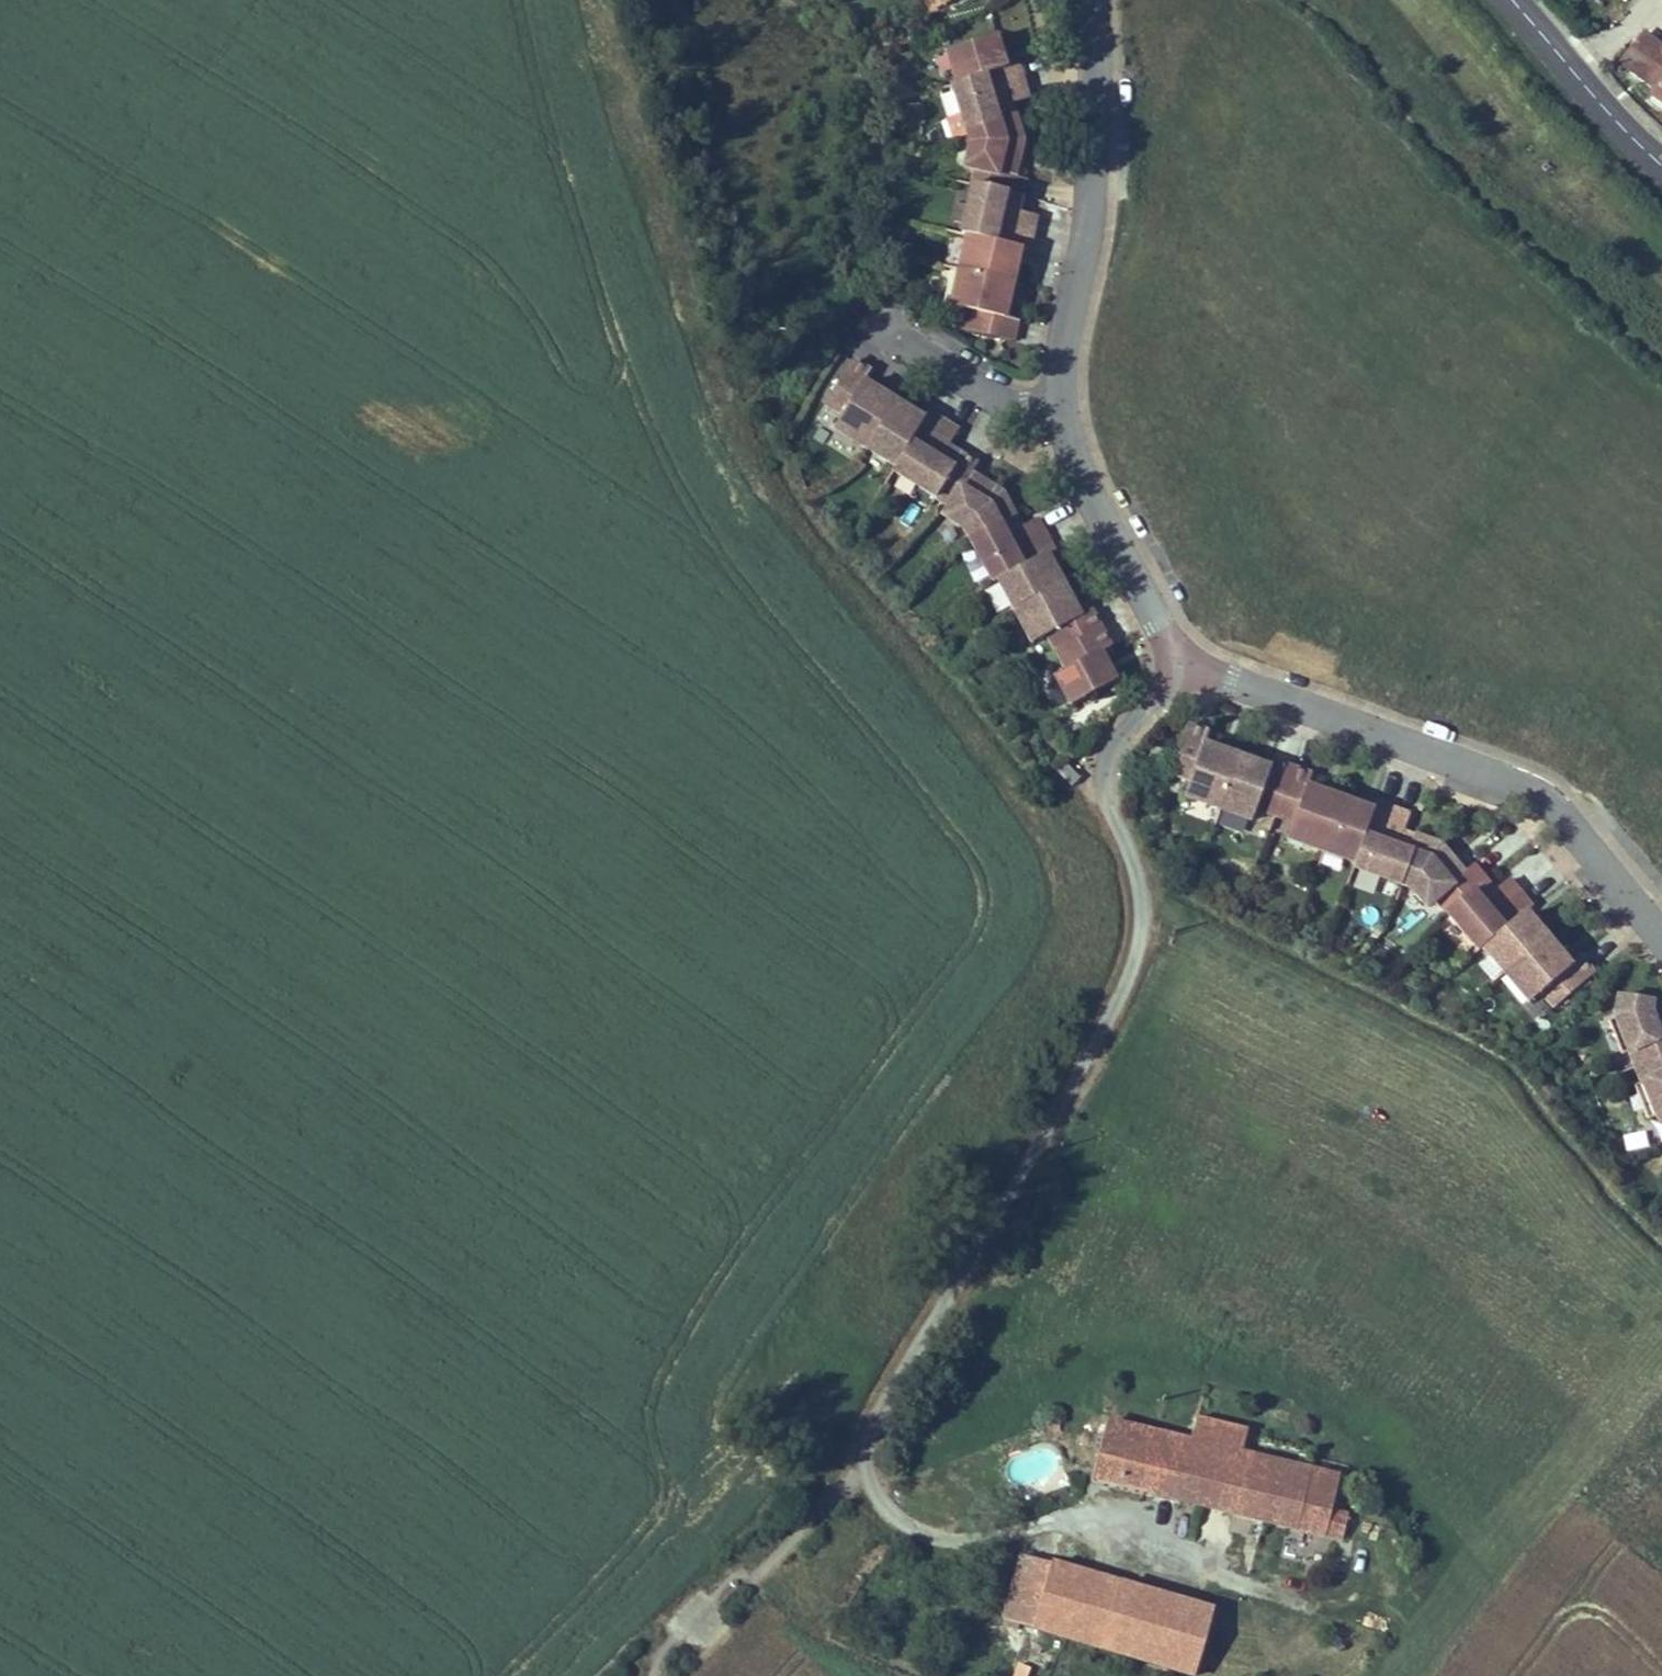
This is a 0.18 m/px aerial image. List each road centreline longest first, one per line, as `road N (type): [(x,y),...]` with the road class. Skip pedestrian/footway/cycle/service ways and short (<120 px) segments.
road 1 (residential): [(938,1538),(893,1517),(870,1476),(866,1419),(1116,1009),(1137,924),(1109,762),(1174,648)]
road 2 (residential): [(1174,648),(1529,789),(1661,940)]
road 3 (residential): [(1088,0),(1090,144),(1064,410)]
road 4 (residential): [(1064,410),(1068,462),(1174,648)]
road 5 (residential): [(869,304),(1029,404),(1064,410)]
road 6 (tertiary): [(1661,164),(1510,0)]

